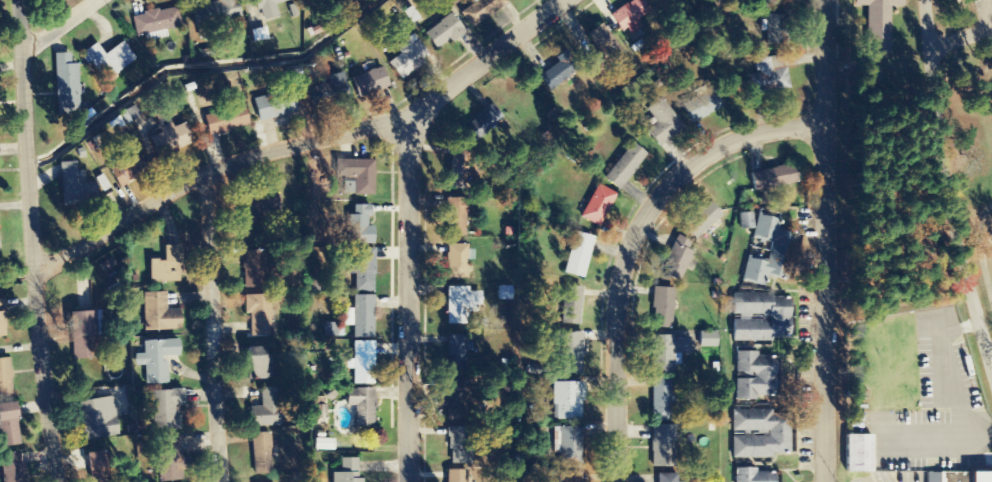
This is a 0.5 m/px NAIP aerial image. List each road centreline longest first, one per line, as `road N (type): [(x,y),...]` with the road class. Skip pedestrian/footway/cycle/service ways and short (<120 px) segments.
road 1 (residential): [(561,0),(407,116),(214,168),(30,278)]
road 2 (residential): [(54,481),(30,278),(20,0)]
road 3 (residential): [(822,481),(821,0)]
road 4 (residential): [(615,481),(616,306),(627,256),(648,214),(711,150),(775,127),(820,125)]
road 5 (residential): [(405,481),(407,116)]
road 6 (residential): [(225,481),(214,168)]

